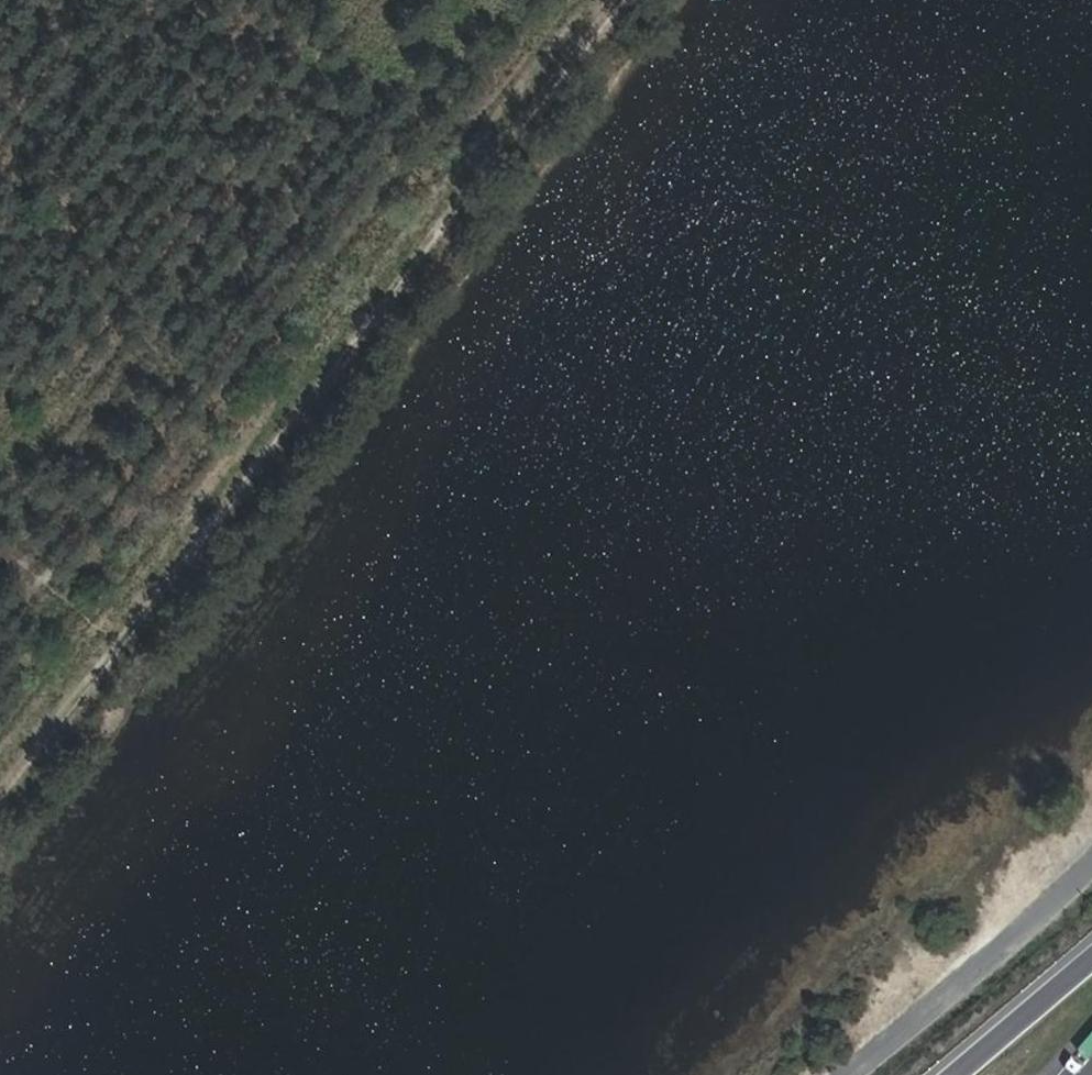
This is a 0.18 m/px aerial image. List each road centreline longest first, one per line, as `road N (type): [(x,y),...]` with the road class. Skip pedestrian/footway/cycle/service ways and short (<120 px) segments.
road 1 (track): [(0,790),(617,0)]
road 2 (unclassified): [(1091,867),(852,1074)]
road 3 (motorway): [(1091,963),(961,1074)]

